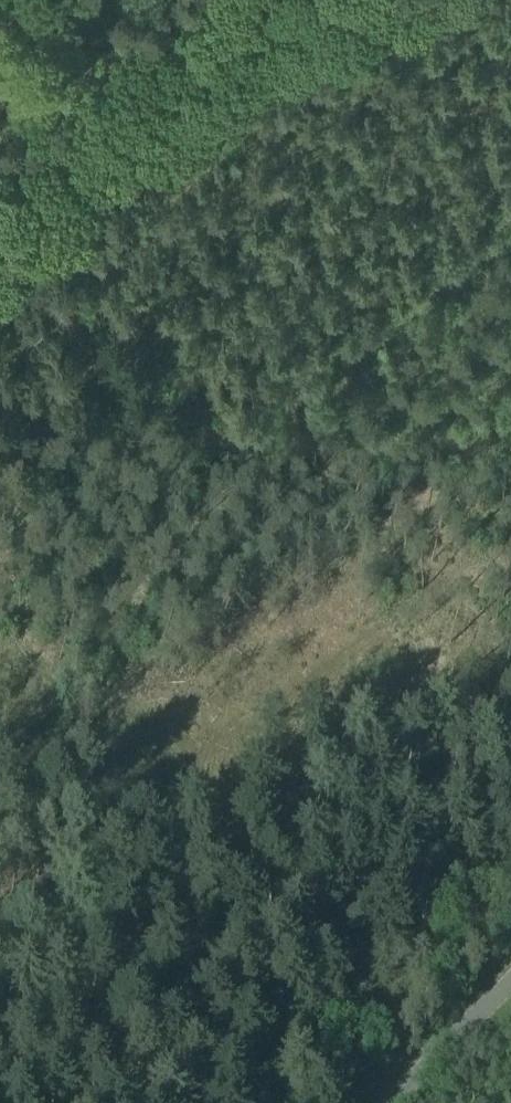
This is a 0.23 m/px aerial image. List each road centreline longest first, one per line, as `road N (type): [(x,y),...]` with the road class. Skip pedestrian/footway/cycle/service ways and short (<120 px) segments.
road 1 (track): [(0,227),(269,0)]
road 2 (unclassified): [(386,1102),(510,979)]

